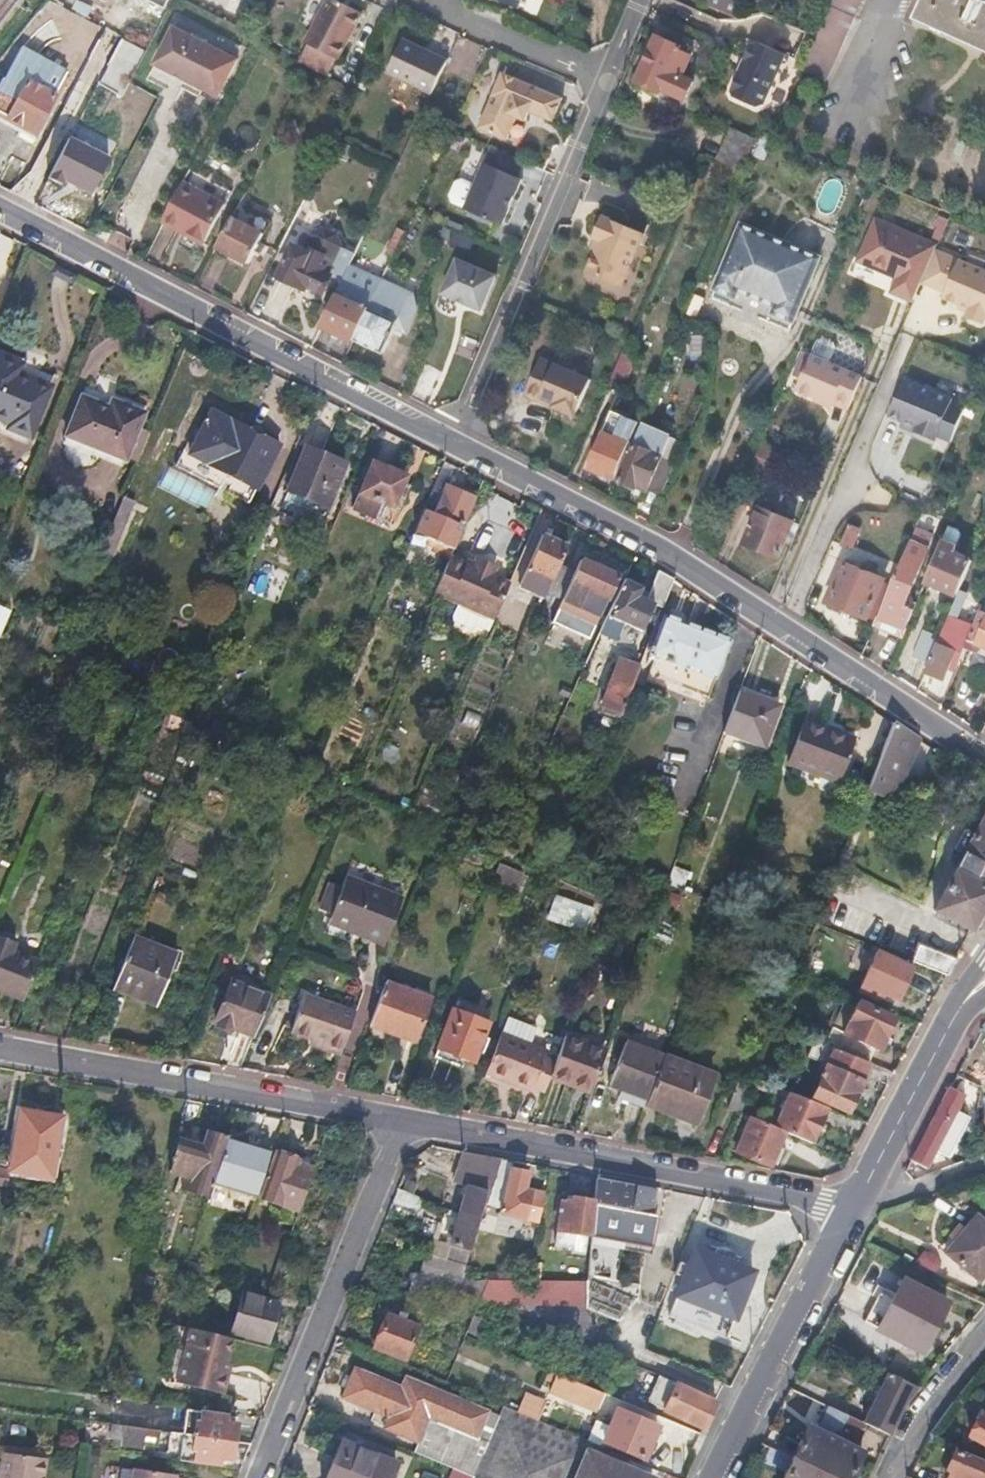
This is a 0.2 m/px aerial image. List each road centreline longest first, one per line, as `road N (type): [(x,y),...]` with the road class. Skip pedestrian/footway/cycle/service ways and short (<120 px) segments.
road 1 (residential): [(984,763),(673,559),(458,449)]
road 2 (residential): [(458,449),(0,209)]
road 3 (residential): [(398,1121),(856,1207)]
road 4 (residential): [(0,1048),(398,1121)]
road 5 (residential): [(458,449),(608,84)]
road 6 (residential): [(398,1121),(260,1477)]
road 7 (secondary): [(856,1207),(718,1477)]
road 8 (secondary): [(962,1003),(856,1207)]
road 9 (residential): [(431,0),(608,84)]
road 10 (residential): [(890,1477),(918,1421),(984,1337)]

